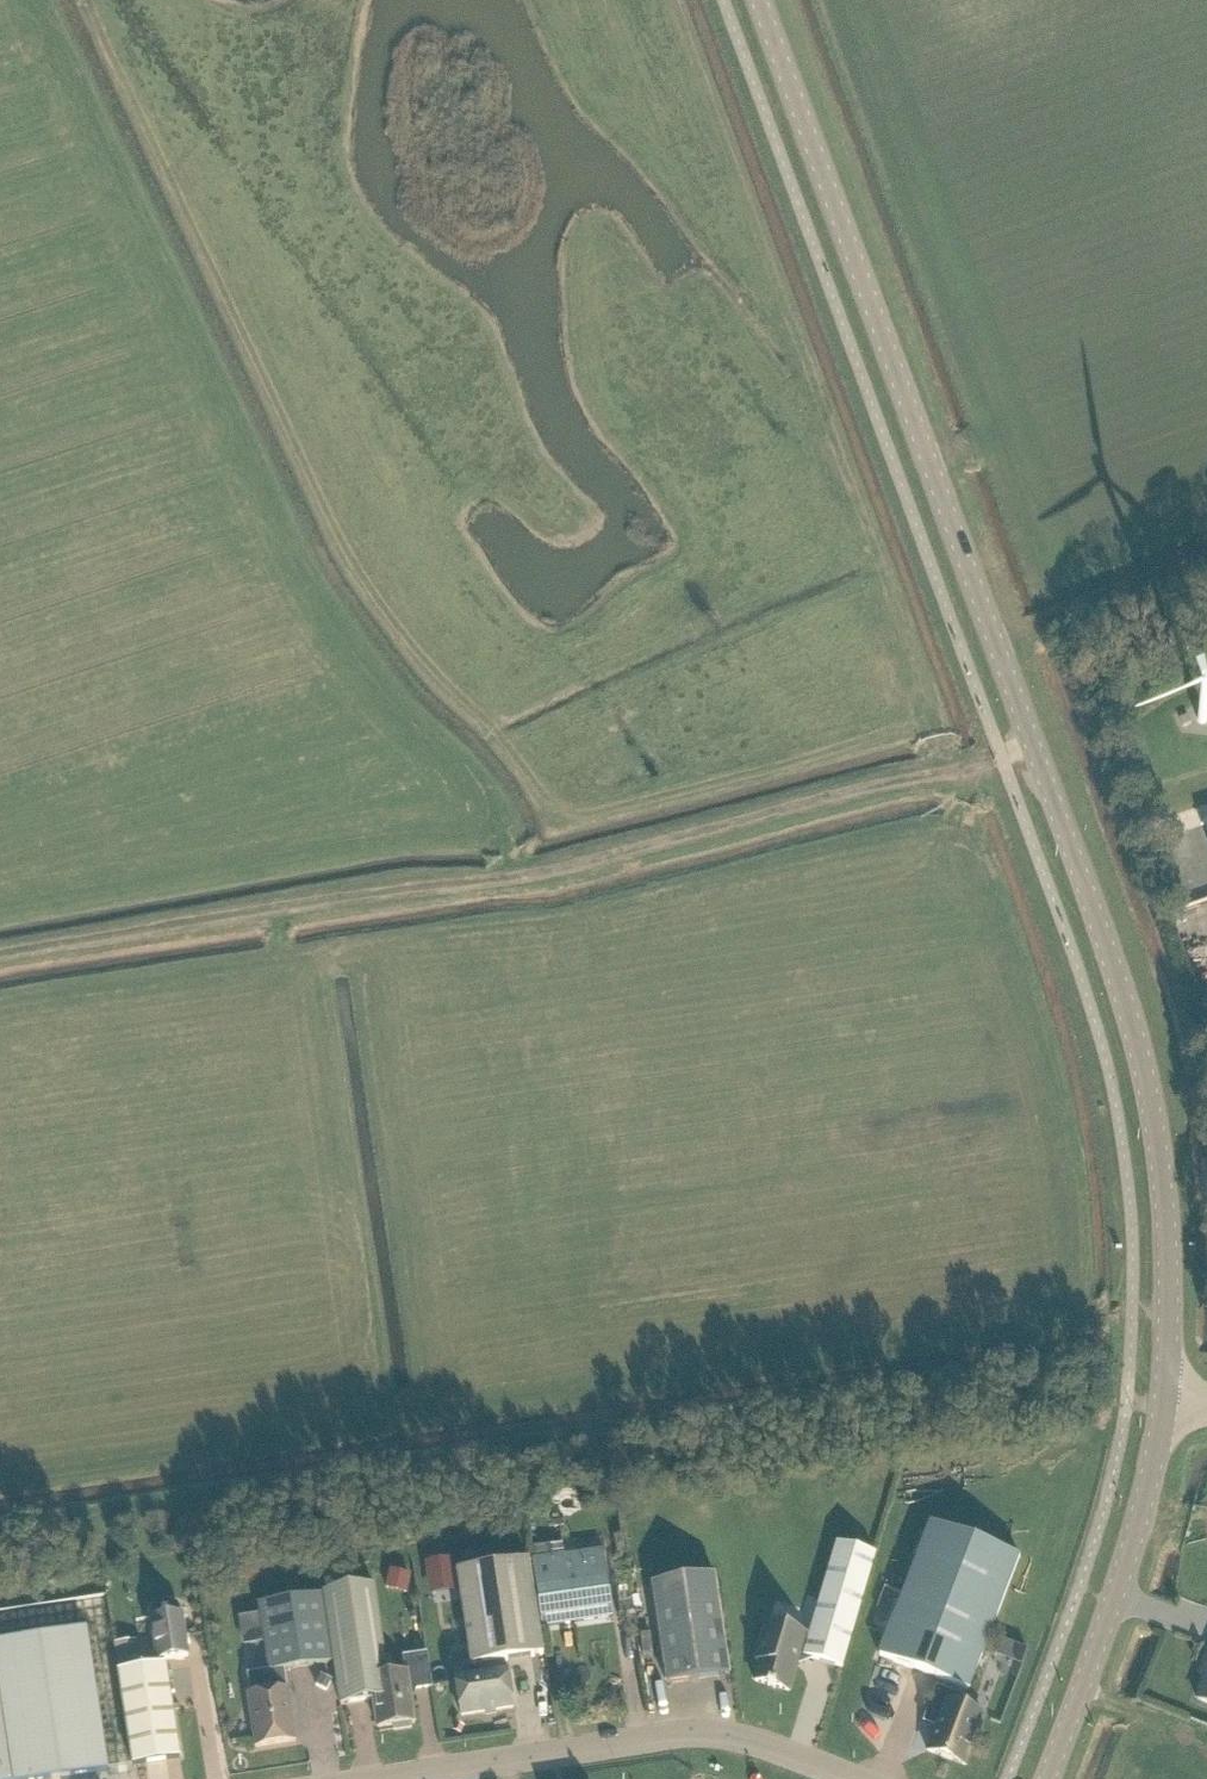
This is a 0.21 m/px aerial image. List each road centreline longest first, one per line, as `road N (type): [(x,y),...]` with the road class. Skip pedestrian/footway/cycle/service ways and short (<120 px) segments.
road 1 (tertiary): [(1161,1411),(1168,1250),(1135,1019),(764,0)]
road 2 (track): [(1039,749),(976,772),(893,783),(538,875),(408,883),(0,948)]
road 3 (unclassified): [(423,1778),(718,1739),(846,1778)]
road 4 (tertiary): [(1049,1778),(1113,1603),(1154,1464),(1161,1411)]

